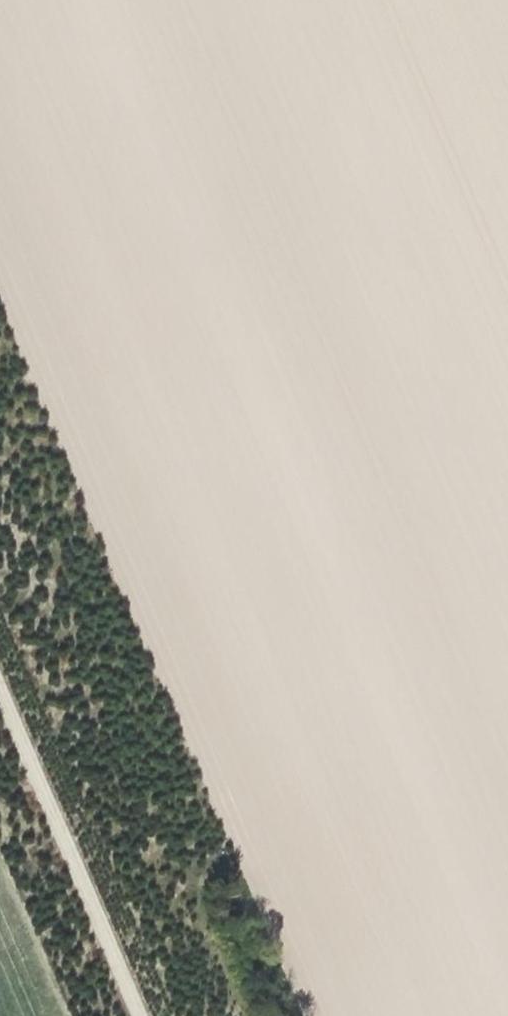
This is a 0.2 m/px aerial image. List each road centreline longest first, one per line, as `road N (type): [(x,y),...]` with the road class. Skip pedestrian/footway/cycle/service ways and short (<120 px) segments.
road 1 (track): [(0,684),(143,1015)]

